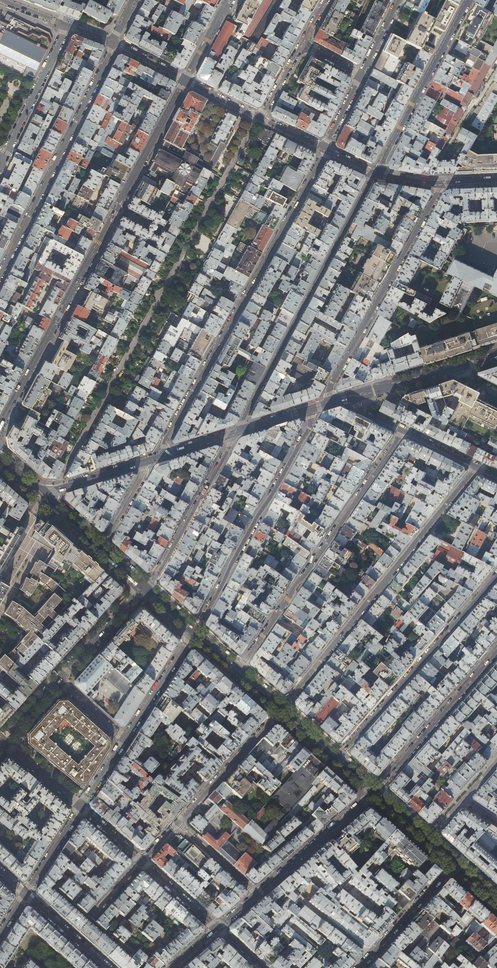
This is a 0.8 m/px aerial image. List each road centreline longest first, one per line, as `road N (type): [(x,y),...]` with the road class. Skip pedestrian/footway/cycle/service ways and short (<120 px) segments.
road 1 (tertiary): [(186,80),(0,426)]
road 2 (residential): [(325,150),(165,441),(166,455)]
road 3 (residential): [(282,709),(478,468)]
road 4 (residential): [(237,431),(375,174)]
road 5 (residential): [(404,431),(239,671)]
road 6 (residential): [(319,406),(195,632)]
road 7 (residential): [(0,275),(114,44)]
road 8 (residential): [(442,184),(319,406)]
road 9 (residential): [(496,575),(337,758)]
road 10 (residential): [(375,792),(217,928)]
road 11 (residential): [(142,861),(282,709)]
road 12 (residential): [(375,174),(468,0)]
road 13 (residential): [(496,651),(375,792)]
road 14 (residential): [(144,586),(237,431)]
road 15 (residential): [(1,165),(67,25)]
road 16 (residential): [(455,863),(359,967)]
road 17 (residential): [(56,679),(144,586)]
road 18 (residential): [(195,632),(125,738)]

